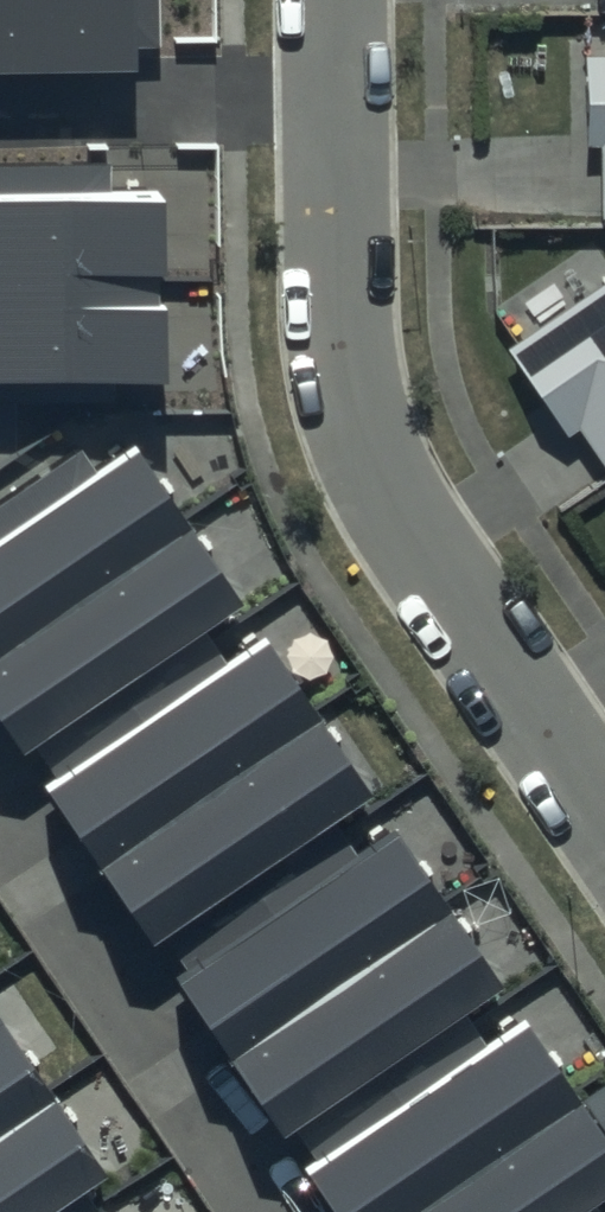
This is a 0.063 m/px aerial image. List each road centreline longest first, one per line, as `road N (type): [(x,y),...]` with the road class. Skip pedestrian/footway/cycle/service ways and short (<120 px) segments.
road 1 (residential): [(604,810),(481,627),(378,450),(330,287),(329,100)]
road 2 (residential): [(271,1211),(0,813)]
road 3 (residential): [(0,104),(329,100)]

